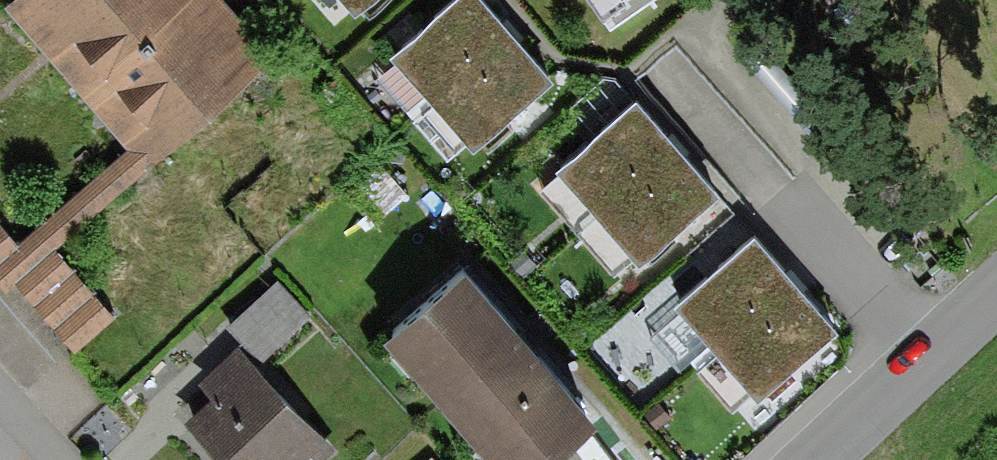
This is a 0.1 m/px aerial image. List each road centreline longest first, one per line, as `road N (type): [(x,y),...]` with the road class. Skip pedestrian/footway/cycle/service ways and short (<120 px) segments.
road 1 (tertiary): [(996,288),(813,459)]

